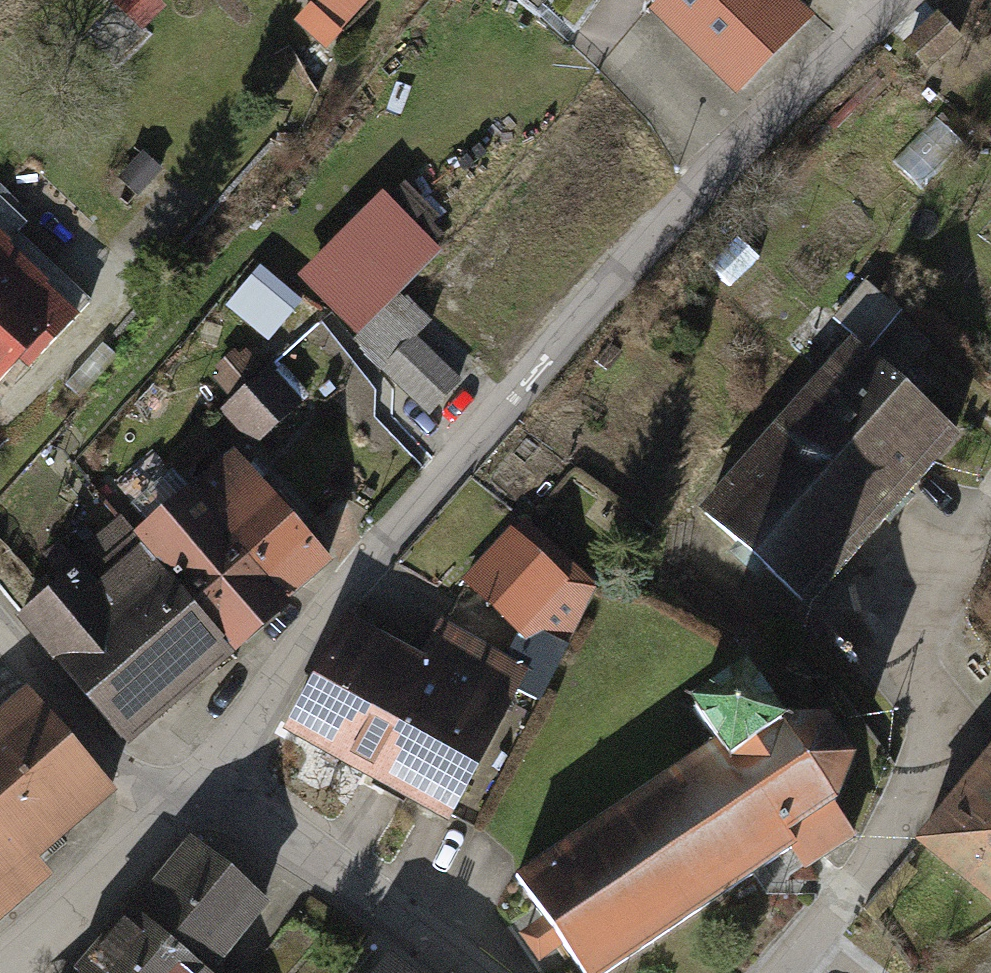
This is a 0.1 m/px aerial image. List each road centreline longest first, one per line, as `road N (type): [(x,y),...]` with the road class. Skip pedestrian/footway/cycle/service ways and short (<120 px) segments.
road 1 (residential): [(195,785),(318,616),(588,304),(877,0)]
road 2 (residential): [(990,497),(896,597),(931,739),(907,799)]
road 3 (residential): [(195,785),(291,837),(475,972)]
road 4 (residential): [(0,972),(195,785)]
road 5 (residential): [(195,785),(118,758),(0,628)]
road 6 (residential): [(907,799),(884,846),(784,972)]

